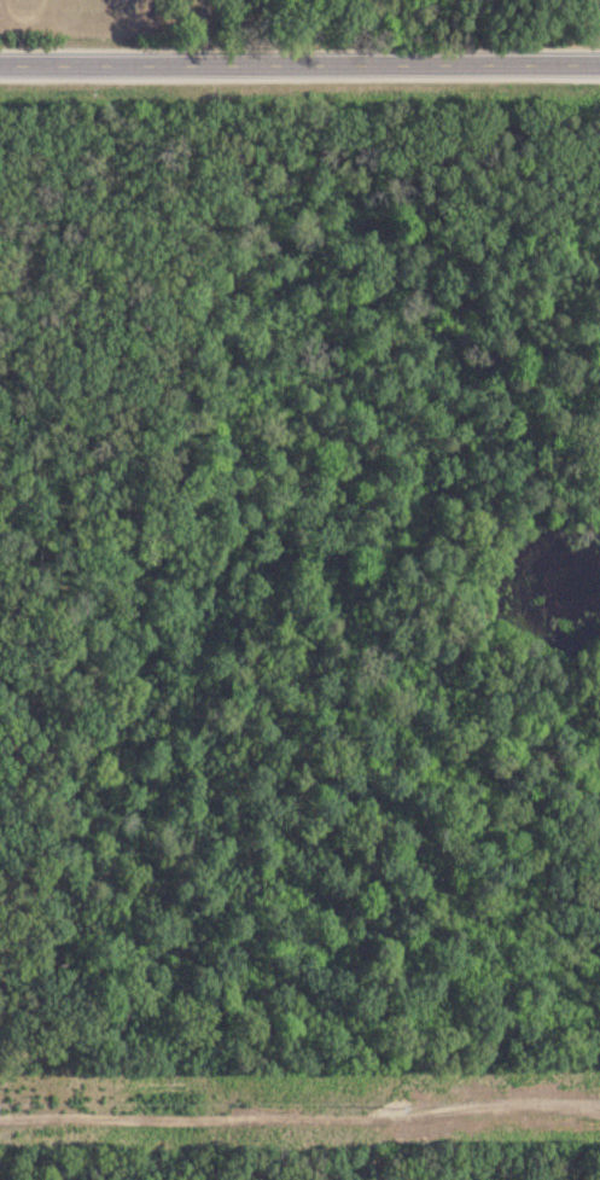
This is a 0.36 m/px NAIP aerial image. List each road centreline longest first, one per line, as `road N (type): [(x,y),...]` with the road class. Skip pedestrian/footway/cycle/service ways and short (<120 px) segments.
road 1 (secondary): [(599,70),(0,73)]

